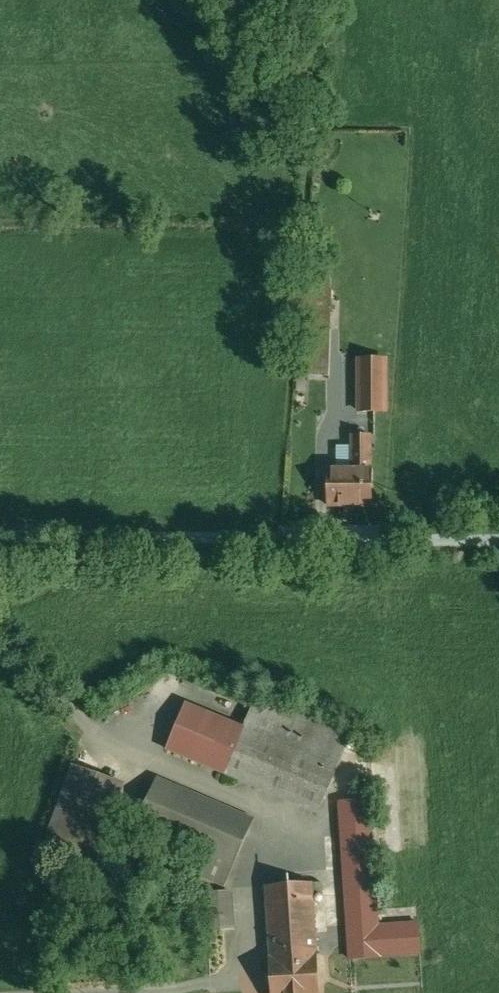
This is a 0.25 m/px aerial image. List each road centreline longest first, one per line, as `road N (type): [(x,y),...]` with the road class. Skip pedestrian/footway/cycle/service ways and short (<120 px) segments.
road 1 (unclassified): [(0,546),(498,554)]

